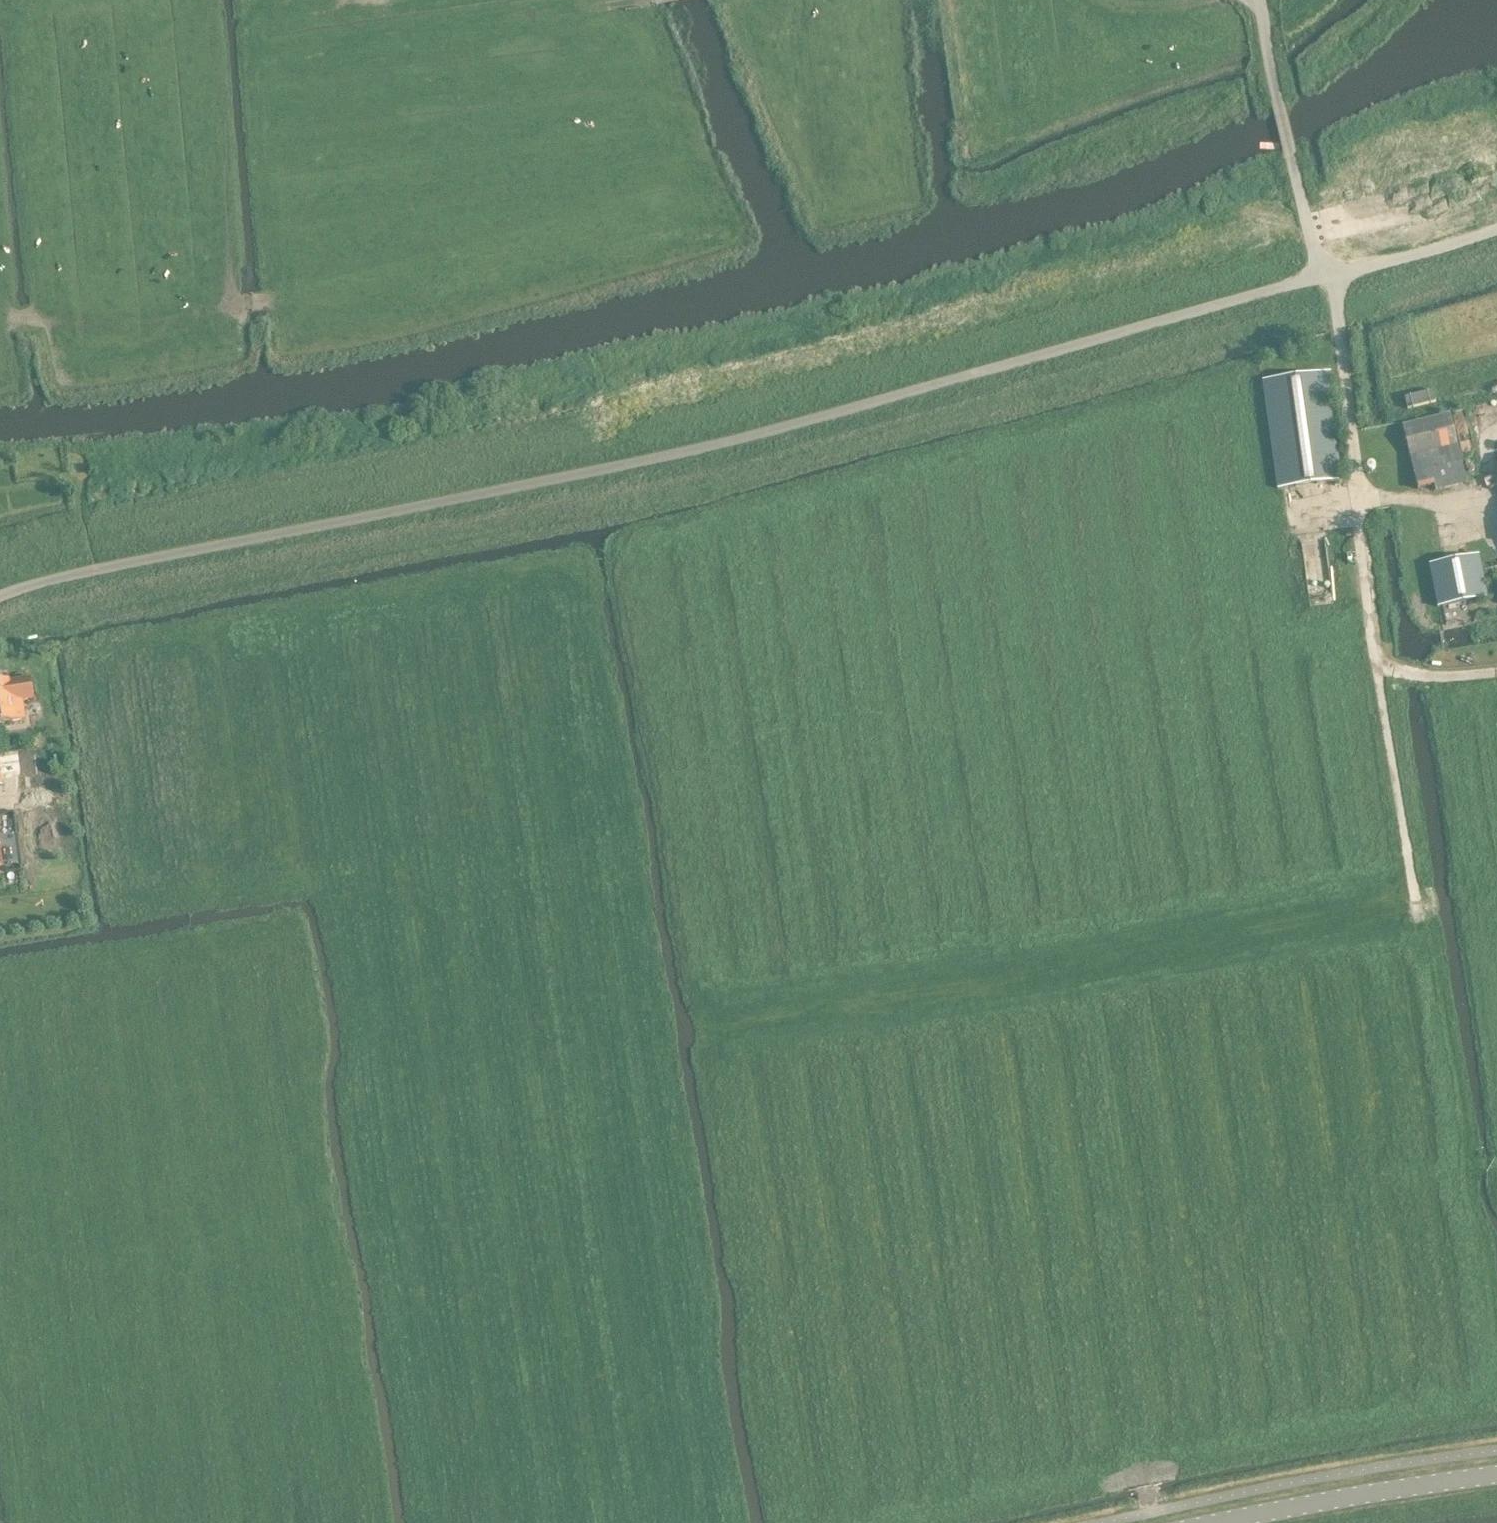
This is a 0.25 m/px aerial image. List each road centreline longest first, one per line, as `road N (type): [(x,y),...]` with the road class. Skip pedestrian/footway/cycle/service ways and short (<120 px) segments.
road 1 (unclassified): [(0,597),(620,464),(1321,274)]
road 2 (track): [(1376,660),(1333,271)]
road 3 (tertiary): [(1196,1522),(1298,1501),(1496,1477)]
road 4 (track): [(1321,274),(1257,0)]
road 5 (track): [(1376,660),(1418,925)]
road 6 (unclassified): [(1496,225),(1321,274)]
road 7 (track): [(1217,0),(1165,8),(1092,0)]
road 8 (track): [(1496,674),(1448,676),(1376,660)]

